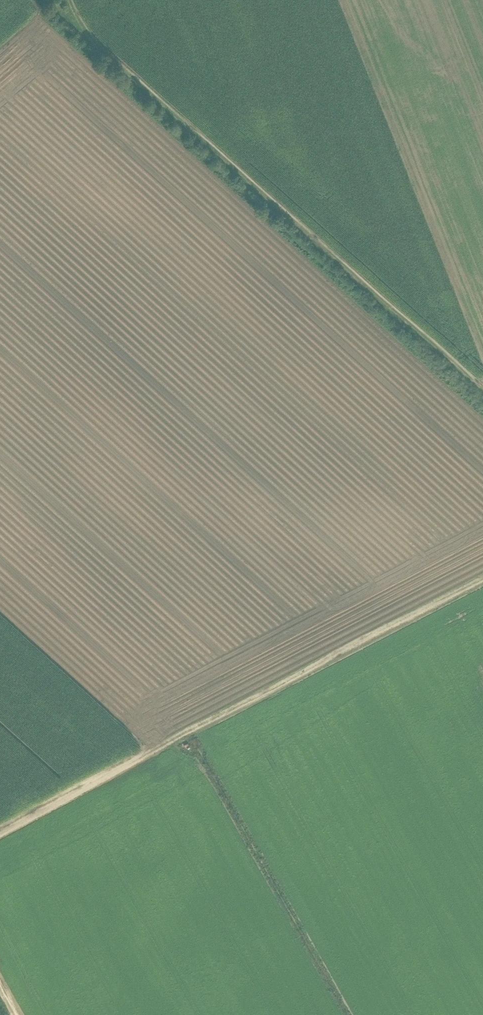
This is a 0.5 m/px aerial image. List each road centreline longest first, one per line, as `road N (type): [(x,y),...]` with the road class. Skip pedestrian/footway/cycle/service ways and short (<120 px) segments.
road 1 (track): [(482,401),(53,13),(48,0)]
road 2 (track): [(0,832),(482,578)]

